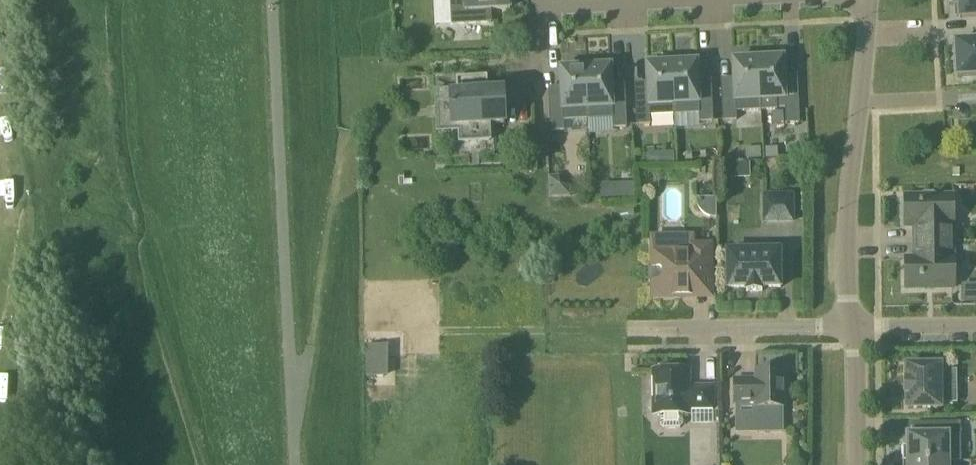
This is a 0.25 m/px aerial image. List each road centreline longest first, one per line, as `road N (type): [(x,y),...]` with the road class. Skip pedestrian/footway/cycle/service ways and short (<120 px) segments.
road 1 (residential): [(853,327),(850,194),(873,0)]
road 2 (residential): [(539,0),(539,8),(749,0)]
road 3 (residential): [(650,333),(853,327)]
road 4 (residential): [(857,464),(853,327)]
road 5 (residential): [(853,327),(975,325)]

